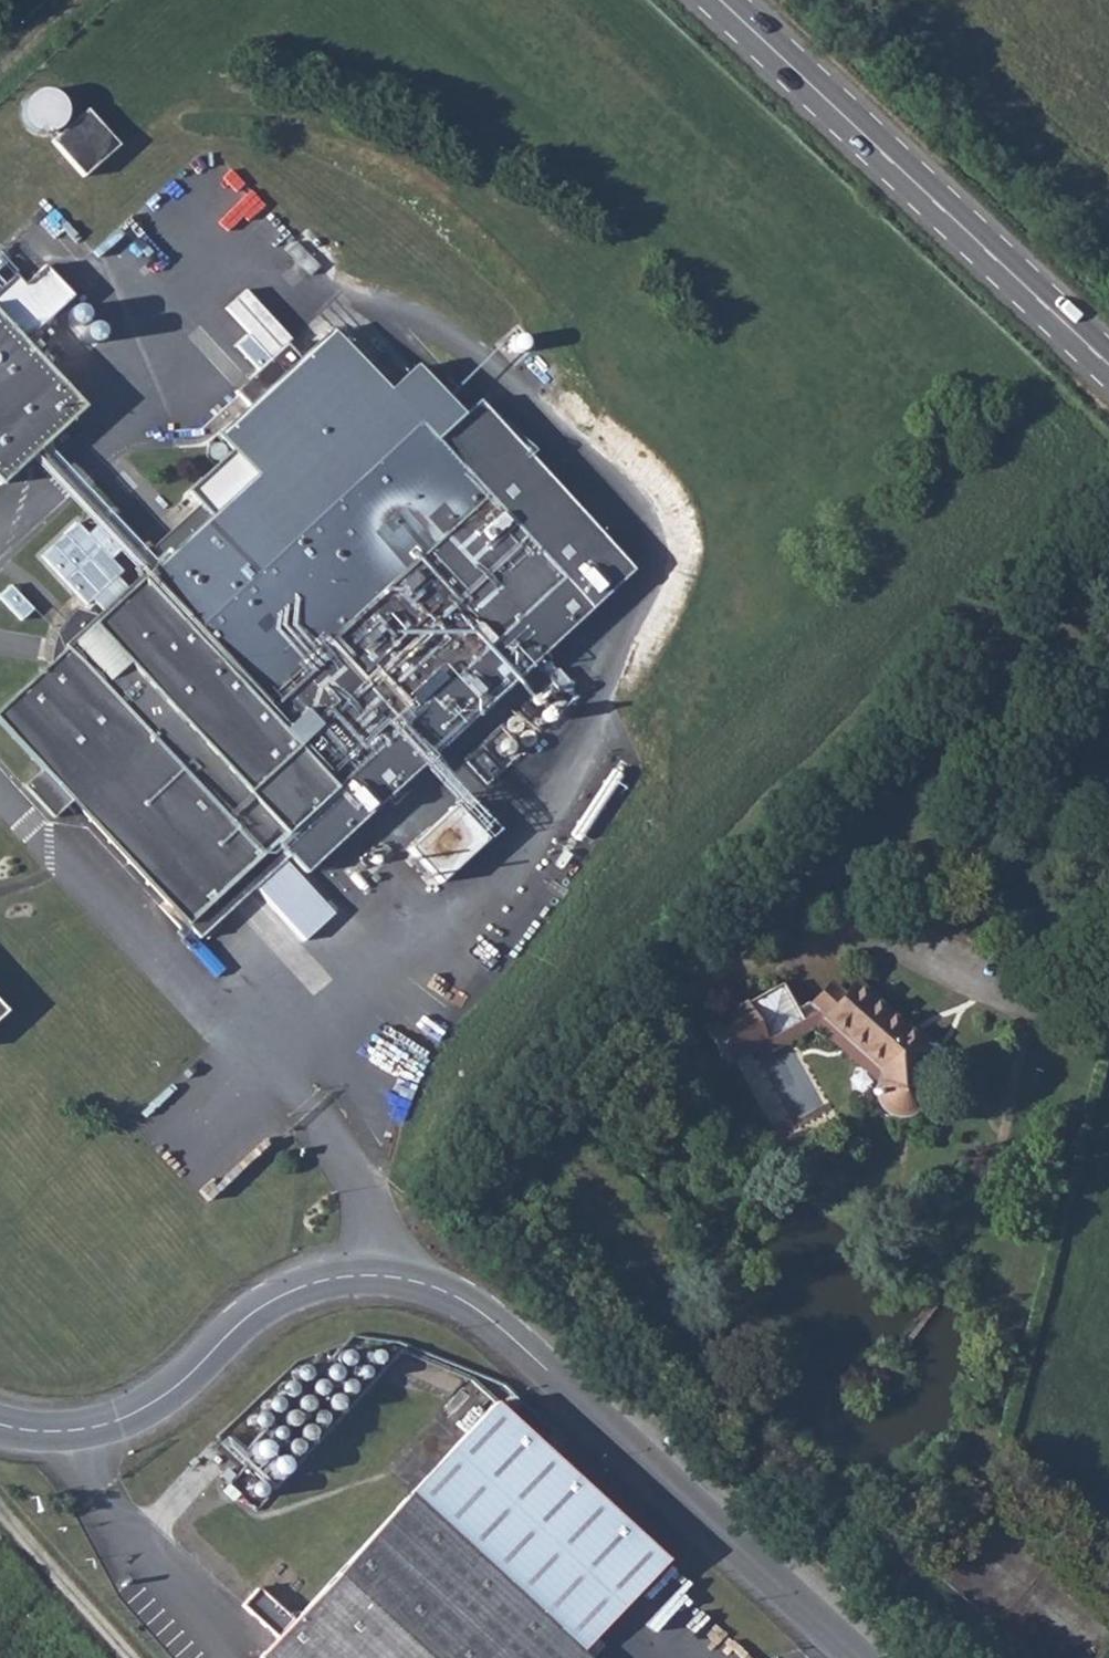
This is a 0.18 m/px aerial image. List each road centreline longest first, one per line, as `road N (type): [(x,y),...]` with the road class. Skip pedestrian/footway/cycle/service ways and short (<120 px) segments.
road 1 (unclassified): [(366,1277),(352,1166),(311,1113),(0,794)]
road 2 (unclassified): [(857,1657),(511,1338),(428,1285)]
road 3 (primary): [(1108,366),(720,0)]
road 4 (unclassified): [(366,1277),(261,1311),(160,1412),(96,1436),(28,1439),(0,1430)]
road 5 (unclassified): [(0,526),(133,402),(143,342),(239,251)]
road 6 (track): [(123,1657),(0,1520)]

